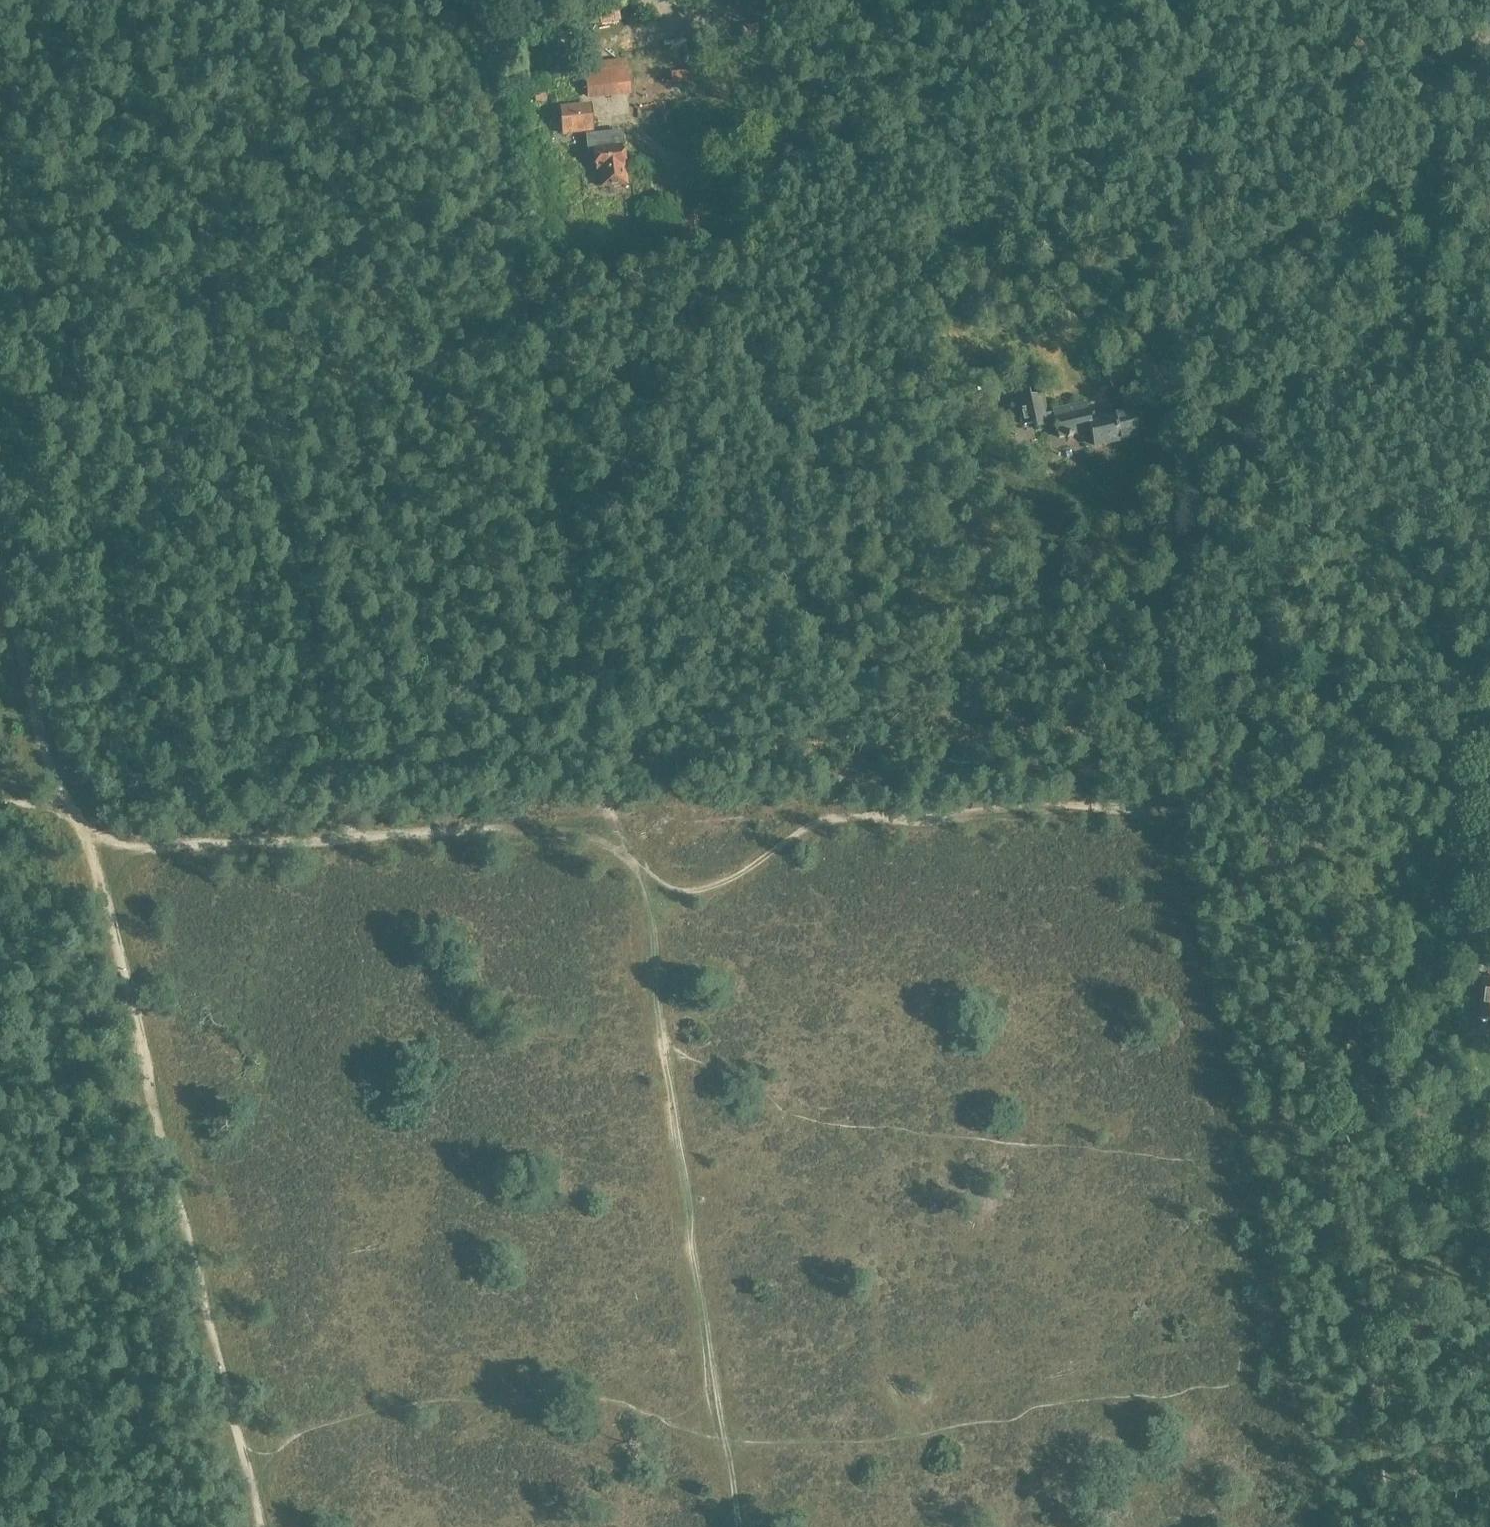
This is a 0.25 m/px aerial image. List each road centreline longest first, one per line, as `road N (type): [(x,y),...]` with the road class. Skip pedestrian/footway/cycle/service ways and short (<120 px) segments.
road 1 (track): [(93,850),(599,825),(635,834),(645,896),(661,896),(731,878),(832,810),(1188,804),(1249,771),(1252,754)]
road 2 (track): [(1489,85),(675,158),(638,130),(609,123)]
road 3 (track): [(478,0),(590,698),(635,834)]
road 4 (track): [(346,834),(203,0)]
road 5 (track): [(645,896),(731,1526)]
road 6 (track): [(93,850),(188,1226)]
road 7 (track): [(262,1526),(188,1226)]
road 8 (track): [(0,561),(37,730),(73,818)]
road 9 (track): [(1252,754),(1489,733)]

